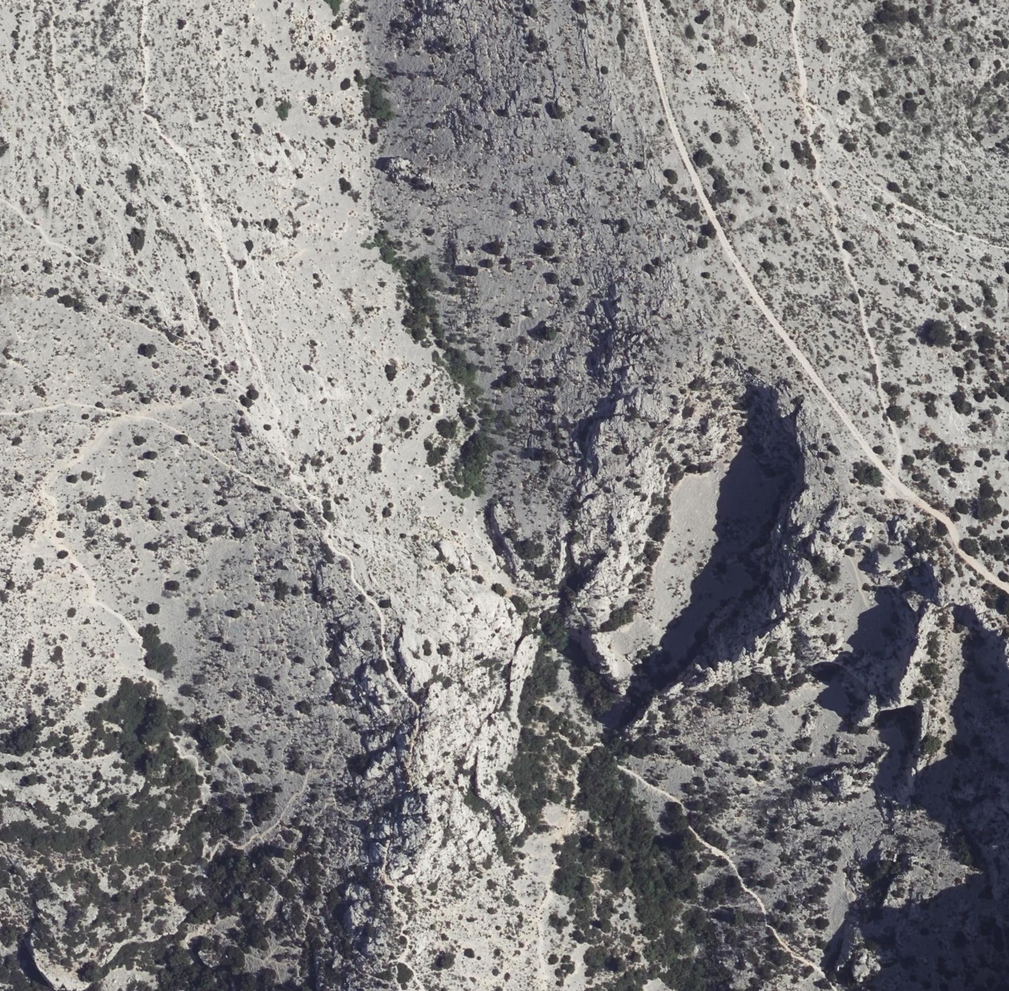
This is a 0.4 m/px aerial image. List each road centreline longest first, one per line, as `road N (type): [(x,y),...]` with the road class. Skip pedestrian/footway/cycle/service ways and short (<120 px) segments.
road 1 (track): [(895,481),(736,264),(676,134),(639,0)]
road 2 (track): [(1008,591),(960,549),(946,520),(895,481)]

